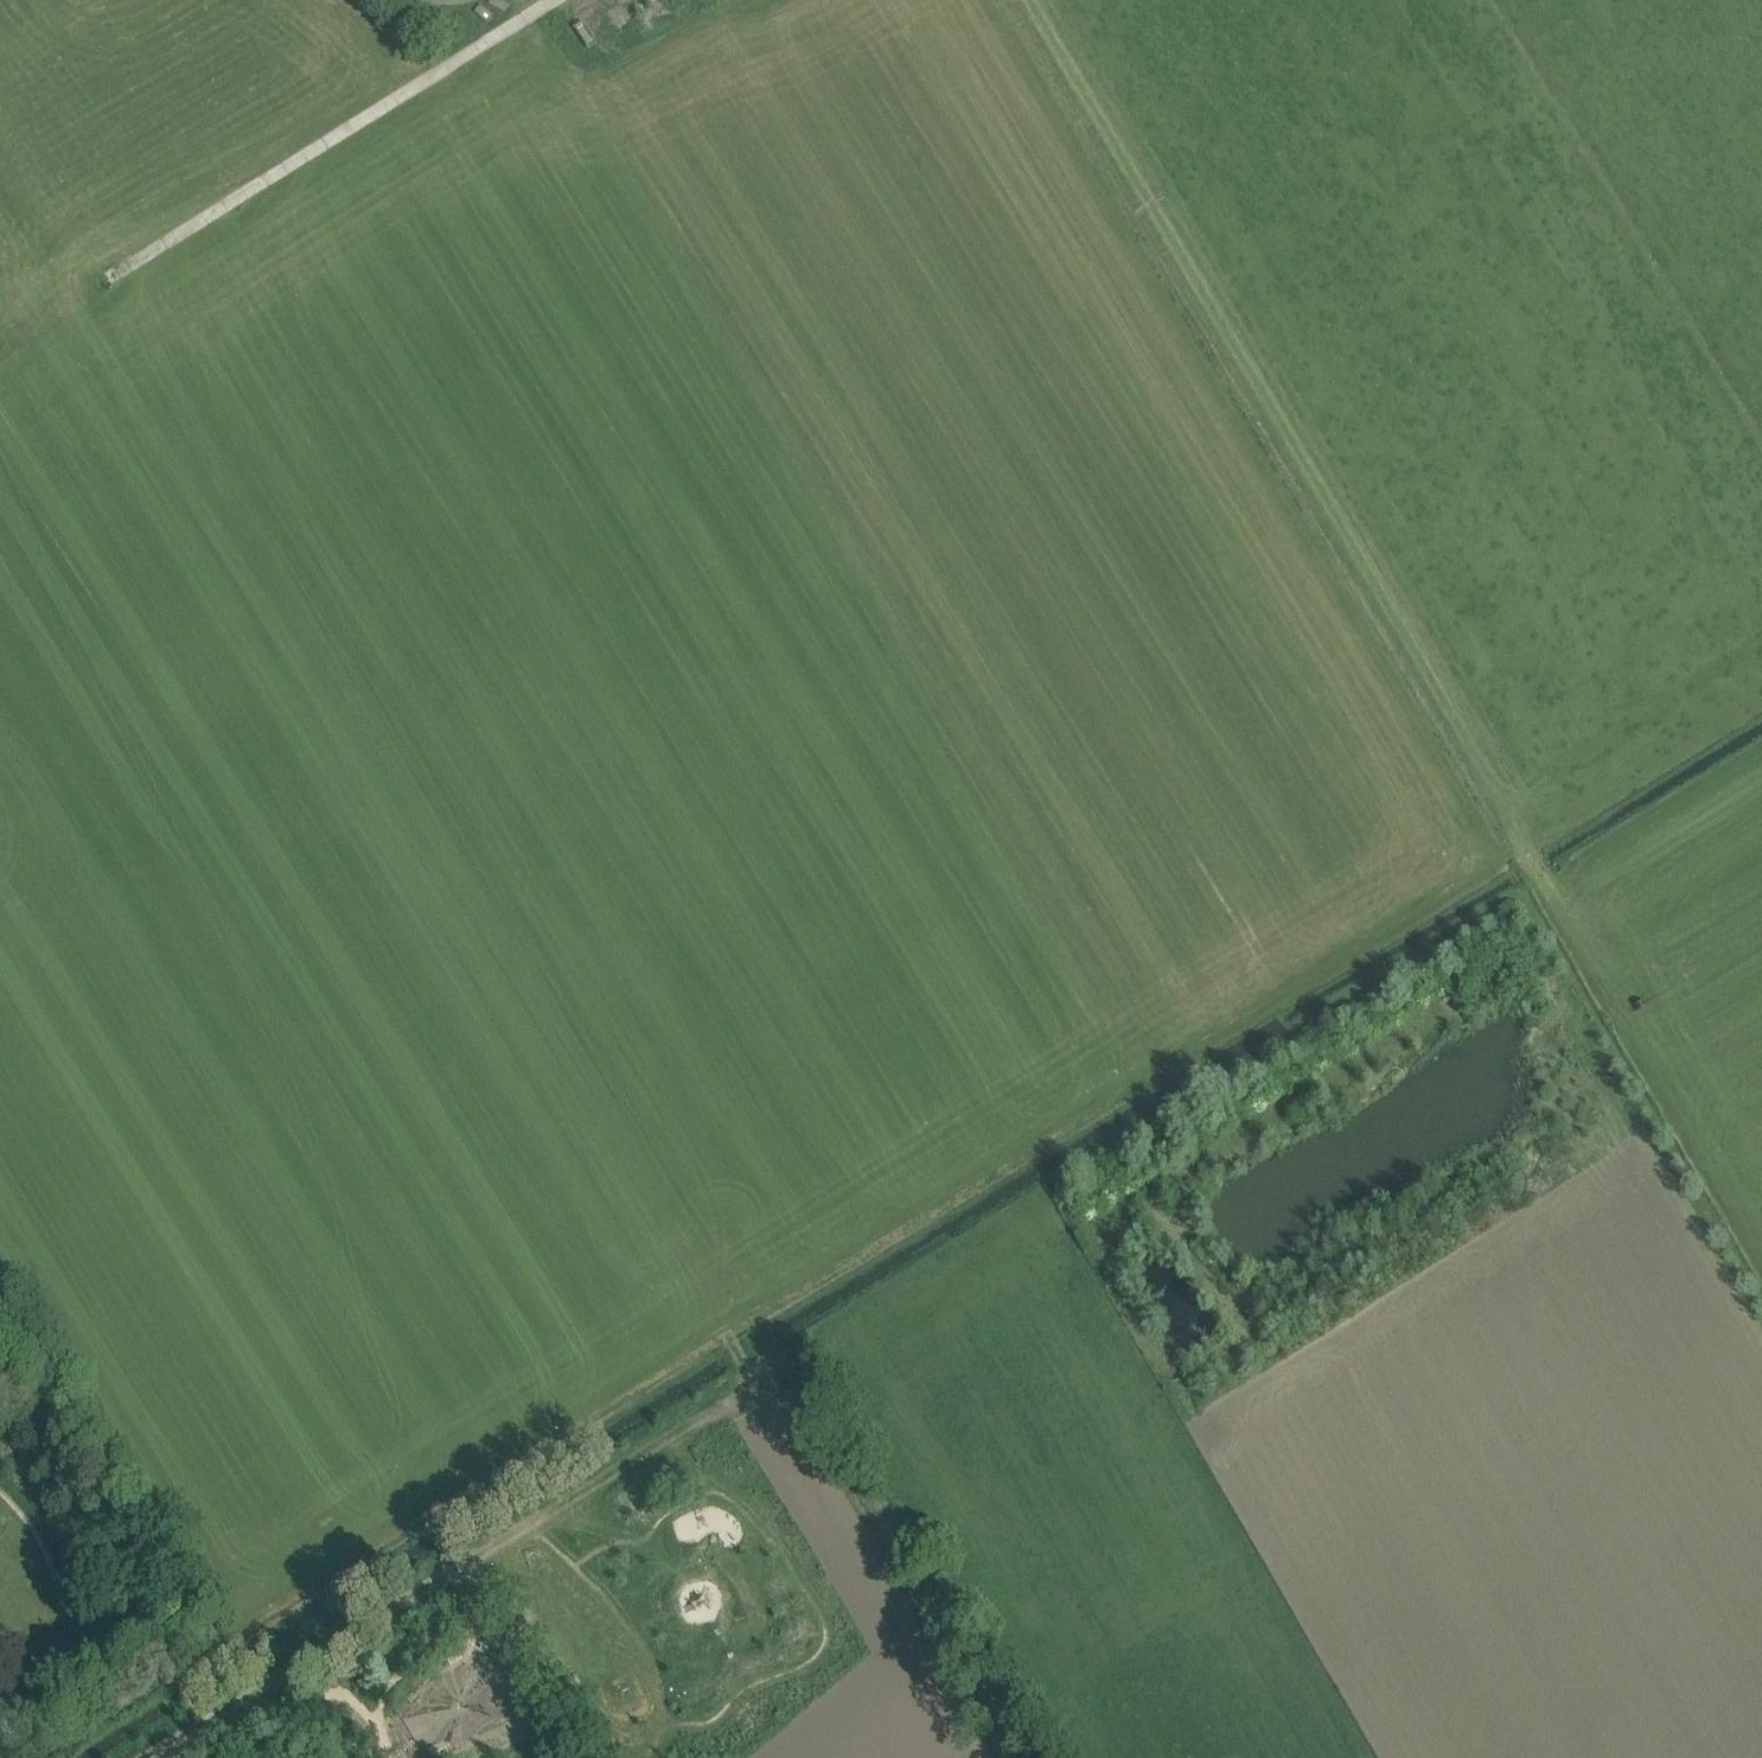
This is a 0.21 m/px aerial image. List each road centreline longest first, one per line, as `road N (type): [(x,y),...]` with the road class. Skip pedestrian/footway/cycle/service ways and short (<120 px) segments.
road 1 (track): [(117,1757),(767,1352)]

